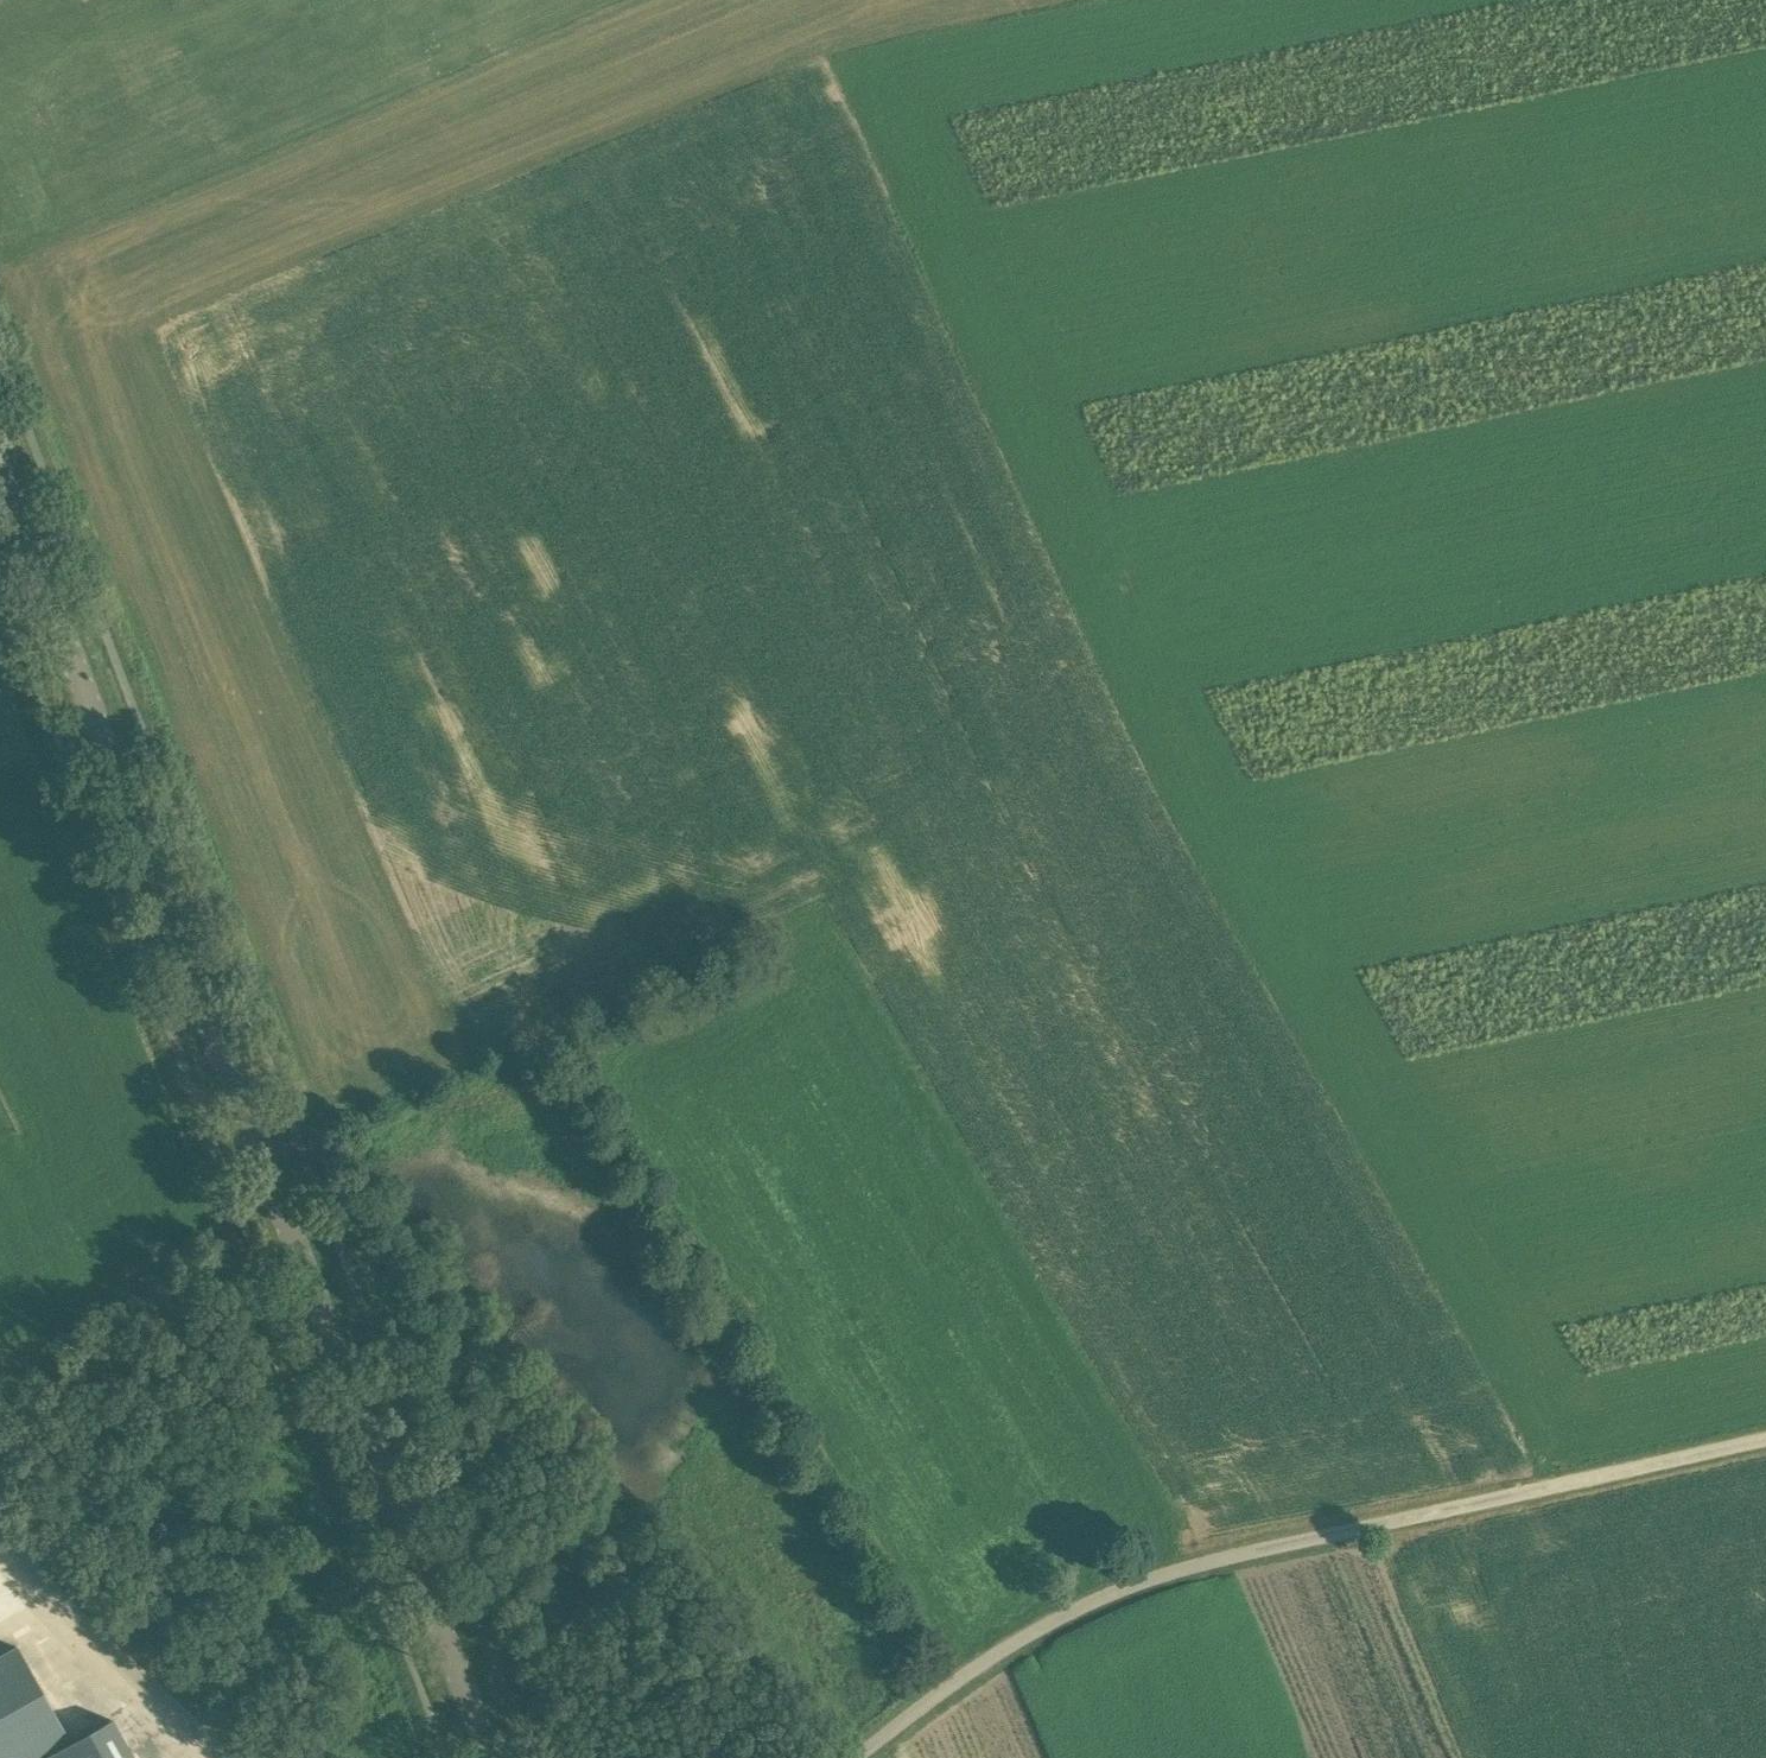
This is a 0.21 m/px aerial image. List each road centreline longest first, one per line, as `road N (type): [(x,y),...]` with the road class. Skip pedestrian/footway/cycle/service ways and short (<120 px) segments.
road 1 (secondary): [(492,1757),(0,471)]
road 2 (unclassified): [(857,1757),(1022,1637),(1159,1576),(1765,1439)]
road 3 (unclassified): [(0,1534),(58,1601),(227,1757)]

